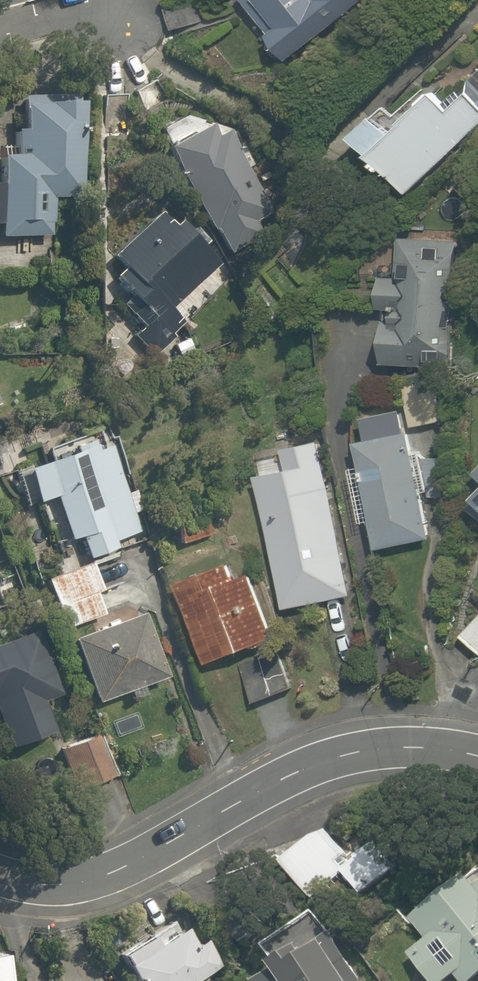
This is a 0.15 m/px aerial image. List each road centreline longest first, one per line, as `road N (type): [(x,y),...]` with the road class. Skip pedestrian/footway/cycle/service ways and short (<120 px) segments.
road 1 (residential): [(0,878),(63,885),(116,872),(343,754),(437,749)]
road 2 (residential): [(0,33),(131,15)]

